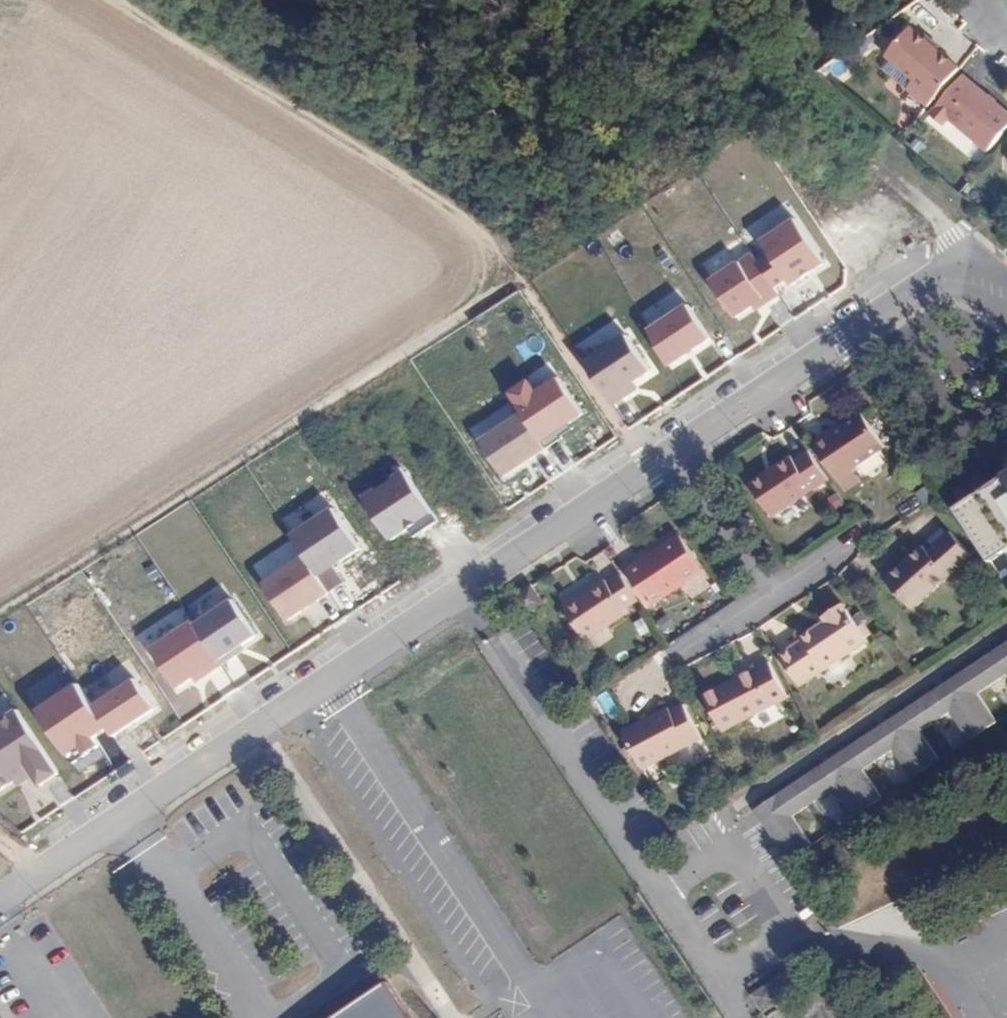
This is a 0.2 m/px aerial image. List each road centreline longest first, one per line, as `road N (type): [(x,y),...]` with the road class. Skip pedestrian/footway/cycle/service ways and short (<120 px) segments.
road 1 (track): [(0,613),(493,294),(504,272),(488,232),(114,0)]
road 2 (residential): [(681,451),(0,897)]
road 3 (residential): [(1006,299),(956,280),(913,294),(681,451)]
road 4 (residential): [(681,451),(761,596)]
road 5 (track): [(934,215),(831,139)]

